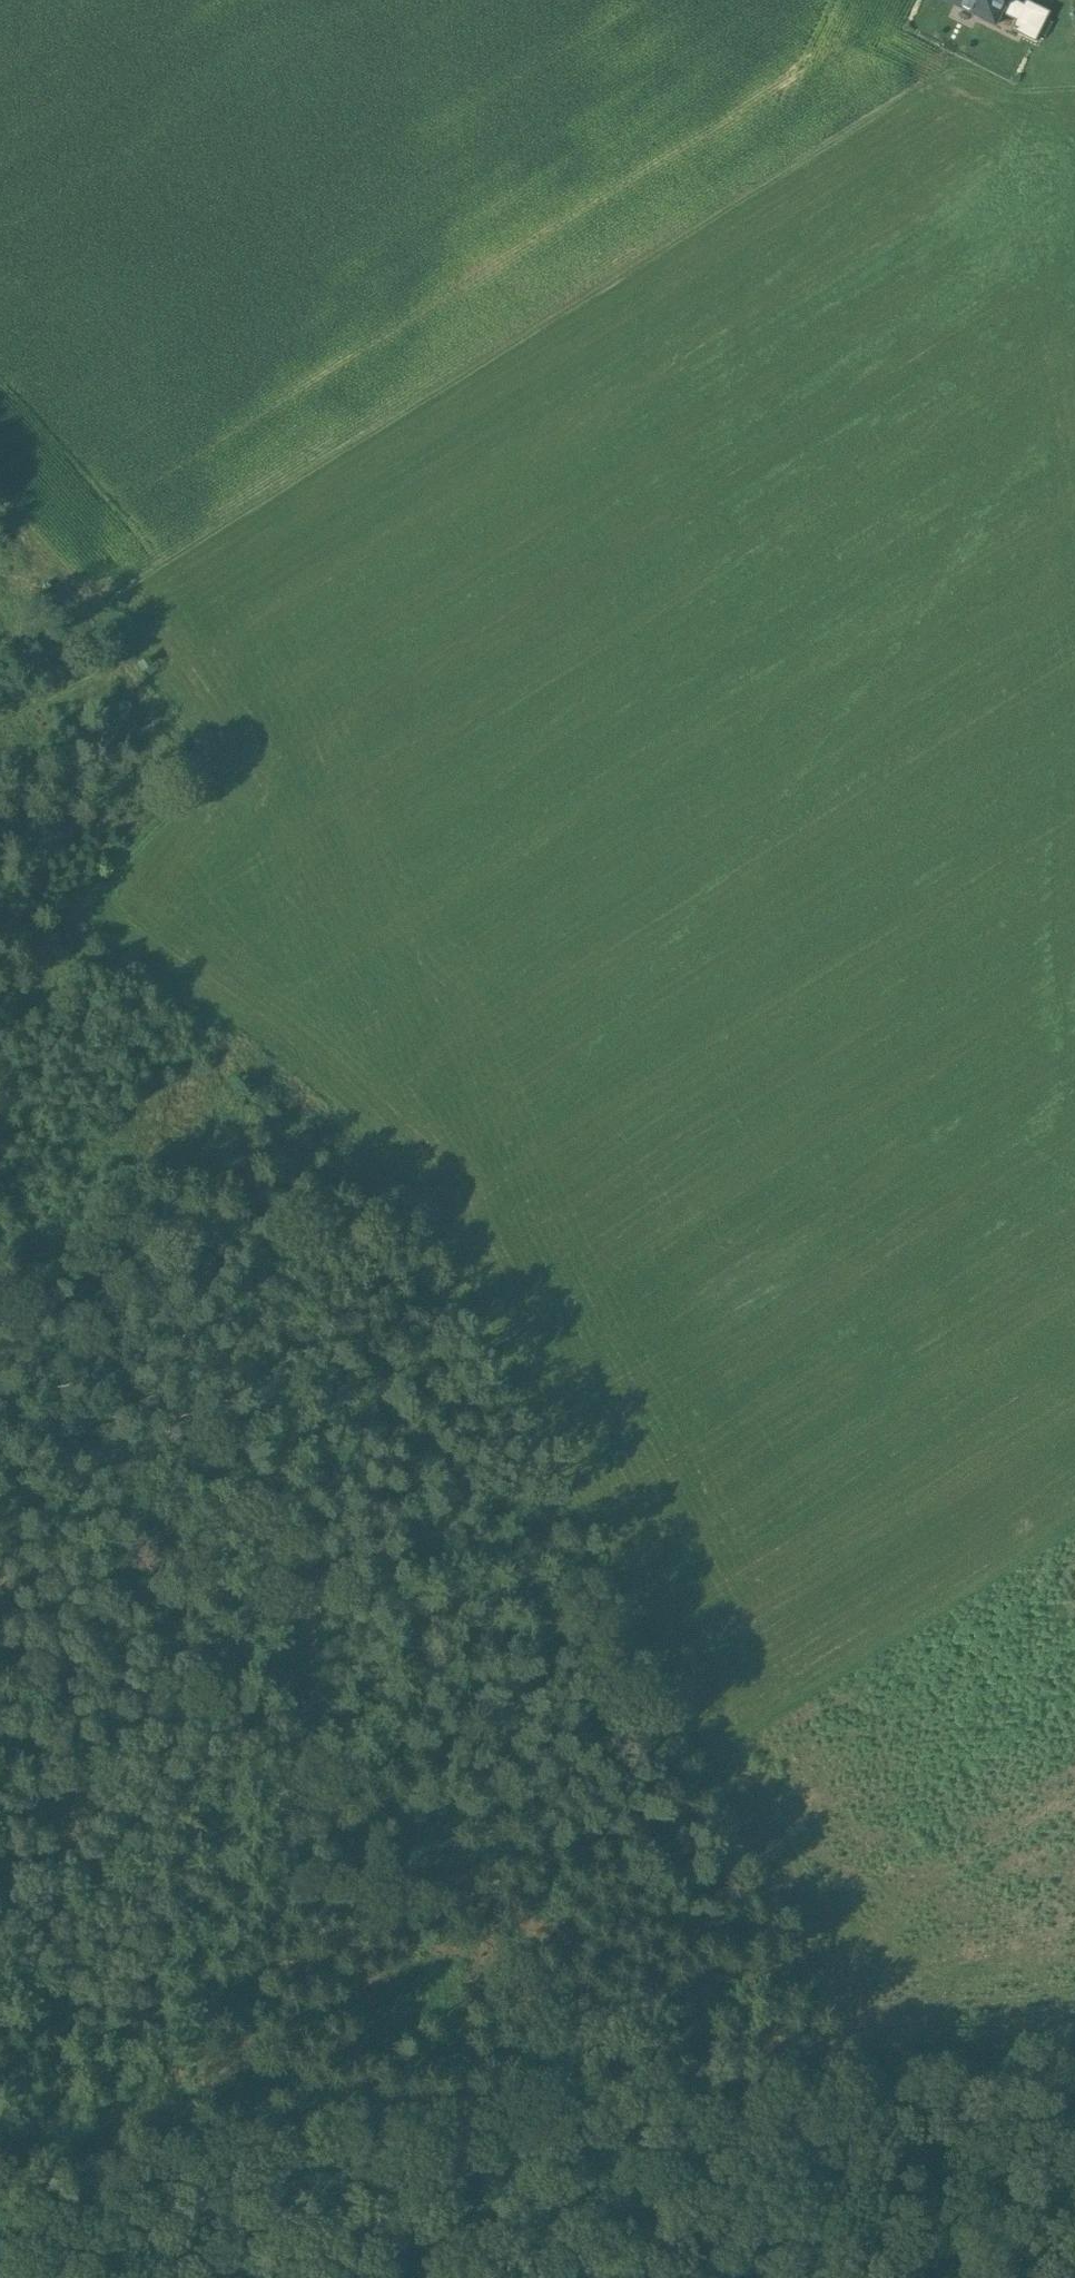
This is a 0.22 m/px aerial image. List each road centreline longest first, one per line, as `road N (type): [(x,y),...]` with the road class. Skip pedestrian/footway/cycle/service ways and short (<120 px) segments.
road 1 (track): [(0,2151),(848,2073)]

